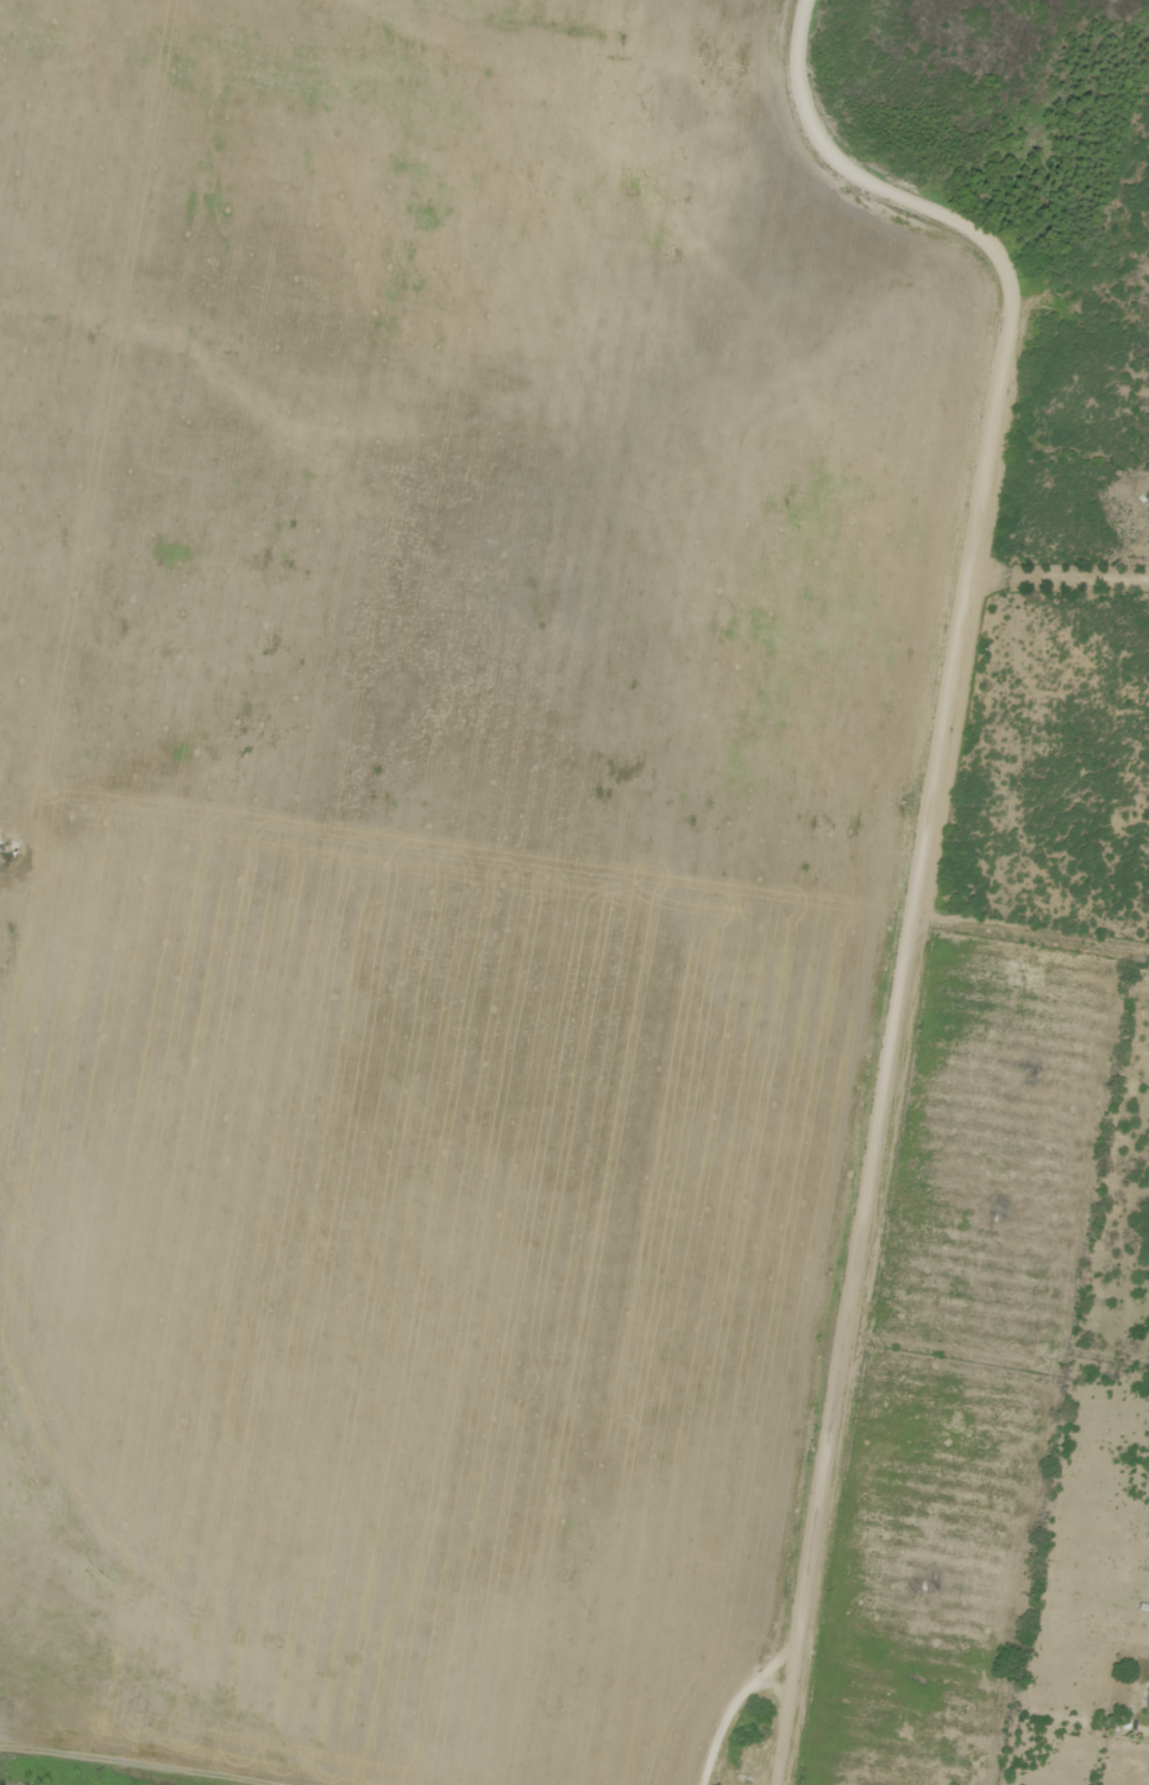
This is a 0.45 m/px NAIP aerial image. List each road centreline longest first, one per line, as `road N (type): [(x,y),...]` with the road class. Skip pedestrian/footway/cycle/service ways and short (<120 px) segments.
road 1 (residential): [(769,1784),(830,1326),(1013,303),(1009,274),(971,225),(878,191),(840,166),(811,122),(798,75),(809,0)]
road 2 (residential): [(0,1759),(134,1784)]

